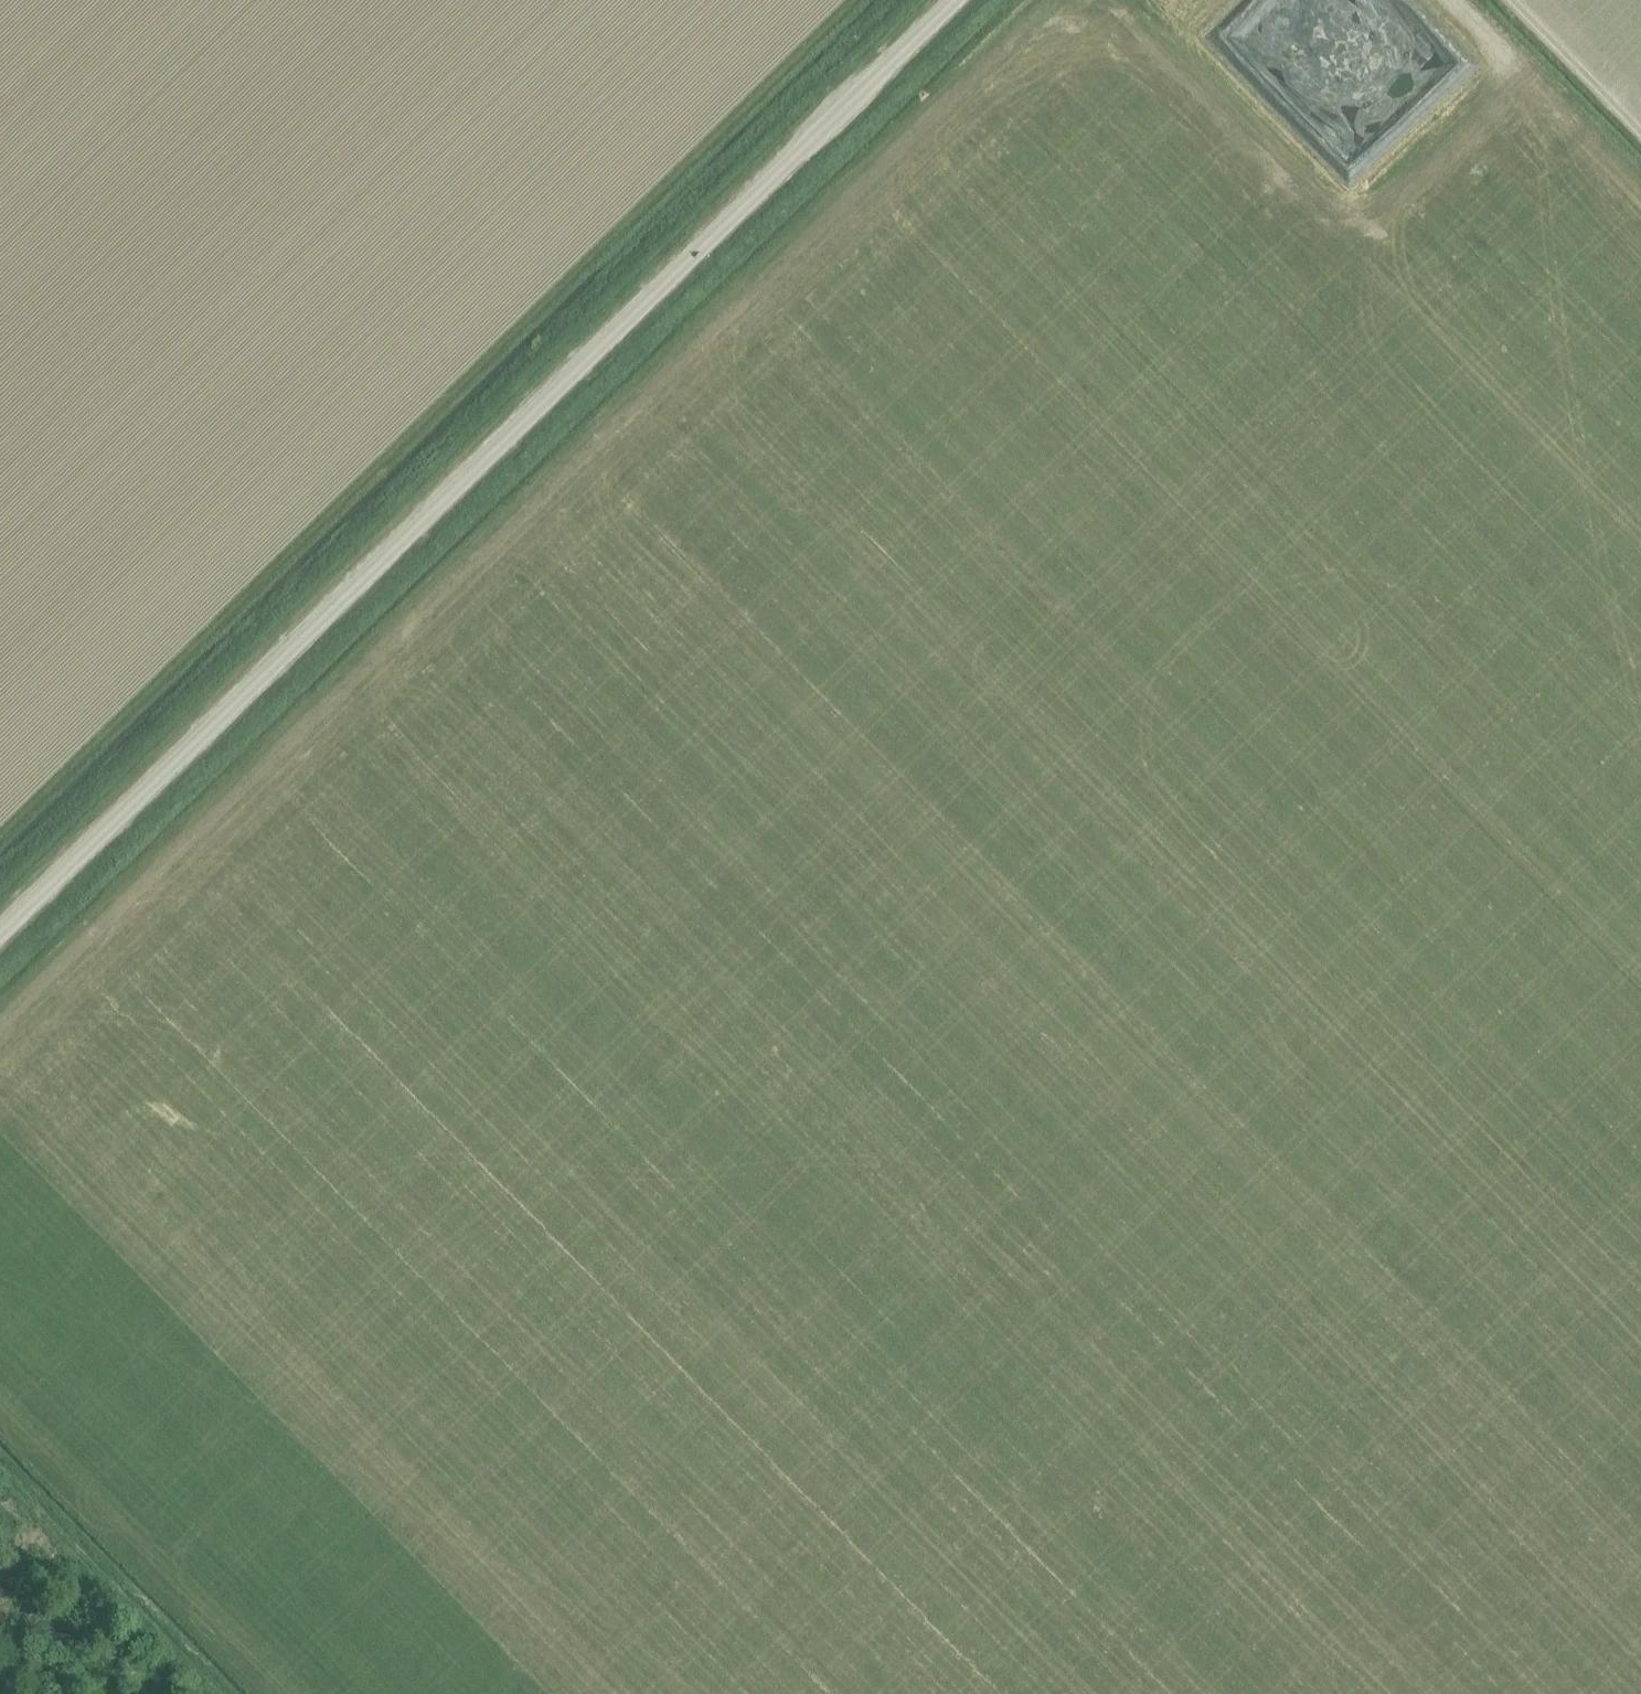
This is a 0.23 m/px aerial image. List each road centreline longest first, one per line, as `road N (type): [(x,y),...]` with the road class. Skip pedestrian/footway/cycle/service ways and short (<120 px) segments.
road 1 (tertiary): [(0,934),(953,0)]

